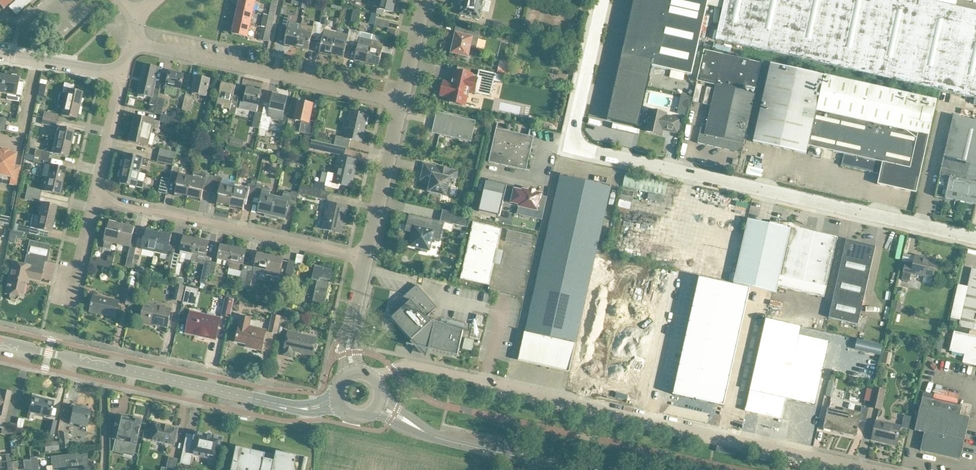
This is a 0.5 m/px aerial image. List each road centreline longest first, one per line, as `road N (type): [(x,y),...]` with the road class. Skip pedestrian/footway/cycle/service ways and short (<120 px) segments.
road 1 (unclassified): [(975,239),(593,157),(576,131),(603,0)]
road 2 (unclassified): [(863,469),(411,365),(375,379)]
road 3 (tertiary): [(338,402),(299,408),(252,400),(0,343)]
road 4 (residential): [(403,102),(133,42)]
road 5 (residential): [(366,258),(96,200)]
road 6 (tertiary): [(574,469),(428,435),(378,406)]
road 7 (residential): [(366,258),(403,102)]
road 8 (residential): [(96,200),(125,76)]
road 9 (residential): [(125,76),(0,53)]

